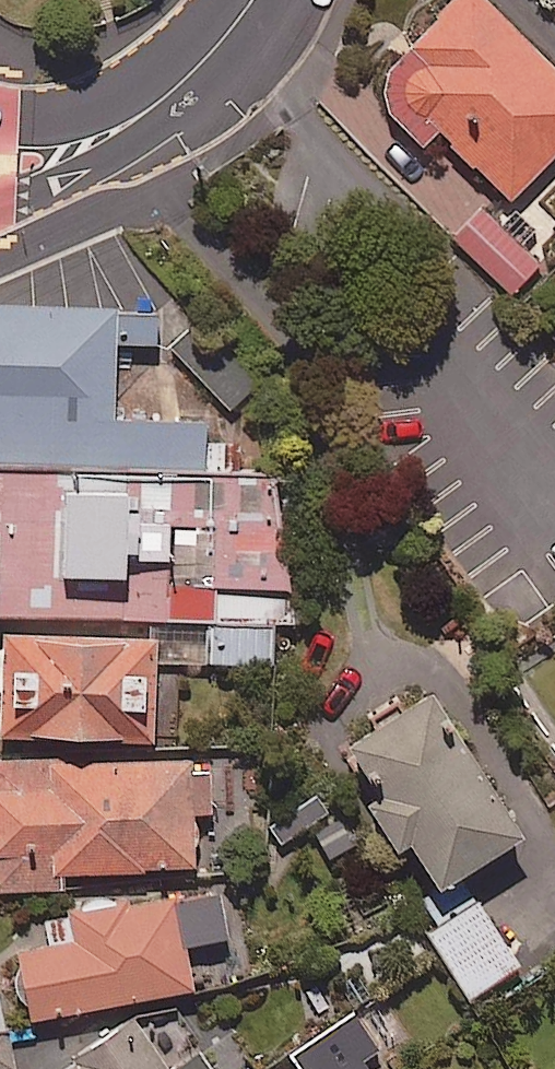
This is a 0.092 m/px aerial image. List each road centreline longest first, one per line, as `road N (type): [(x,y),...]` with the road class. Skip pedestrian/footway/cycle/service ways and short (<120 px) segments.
road 1 (tertiary): [(170,84),(58,186),(0,210)]
road 2 (tertiary): [(0,117),(59,113),(170,84)]

